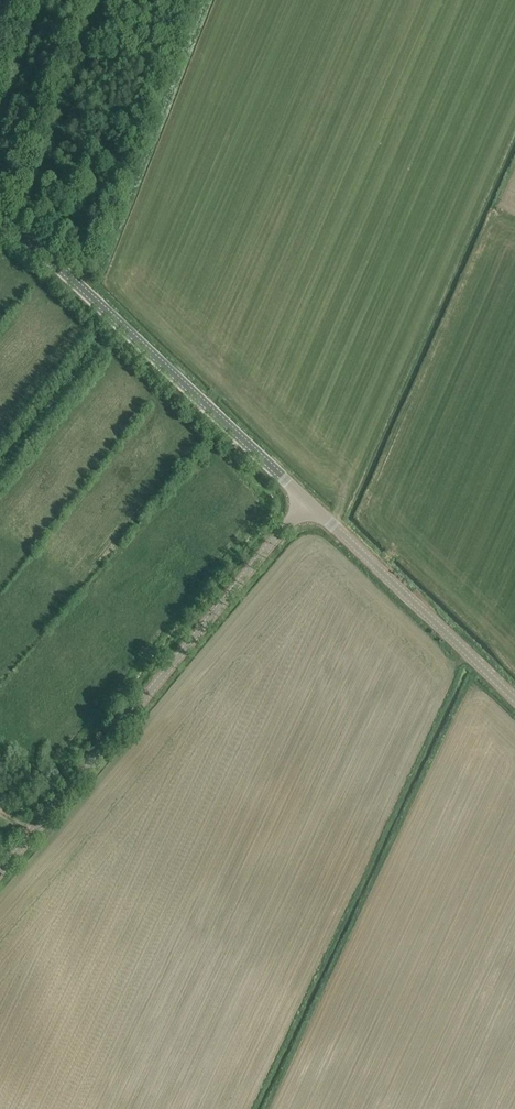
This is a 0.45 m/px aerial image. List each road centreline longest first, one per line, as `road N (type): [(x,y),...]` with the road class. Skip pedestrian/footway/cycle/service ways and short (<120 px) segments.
road 1 (unclassified): [(0,872),(308,503)]
road 2 (tertiary): [(308,503),(0,218)]
road 3 (tertiary): [(514,703),(308,503)]
road 4 (track): [(0,115),(41,0)]

